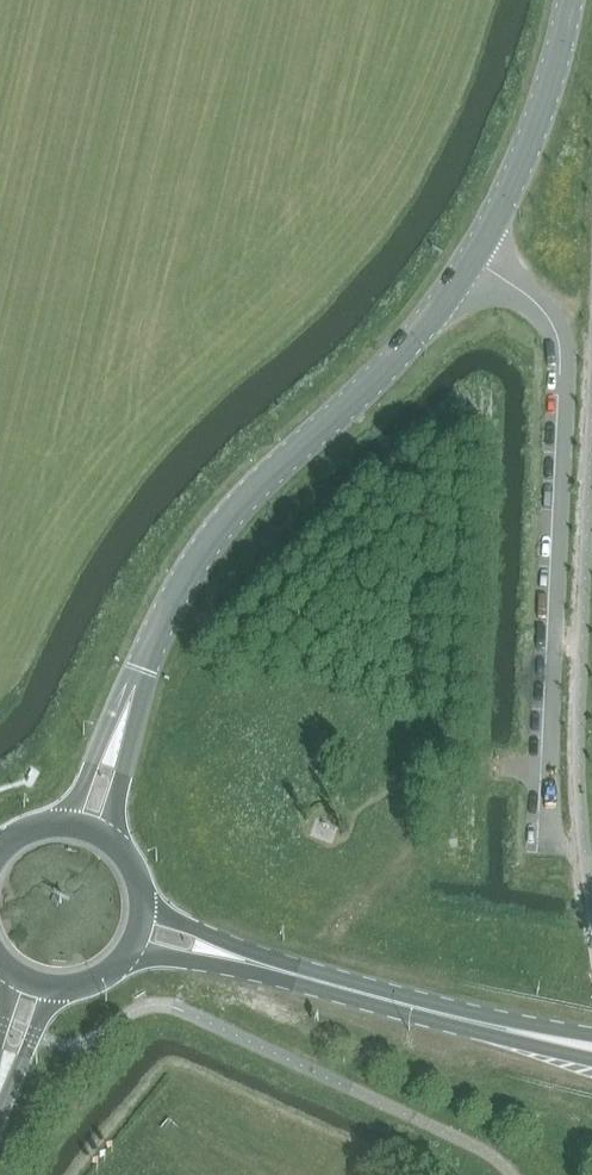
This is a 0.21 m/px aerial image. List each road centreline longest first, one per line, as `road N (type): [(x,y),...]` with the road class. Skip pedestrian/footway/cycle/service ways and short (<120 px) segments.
road 1 (tertiary): [(117,726),(158,622),(208,540),(404,348),(506,206),(551,88),(572,0)]
road 2 (primary): [(591,1045),(235,958)]

